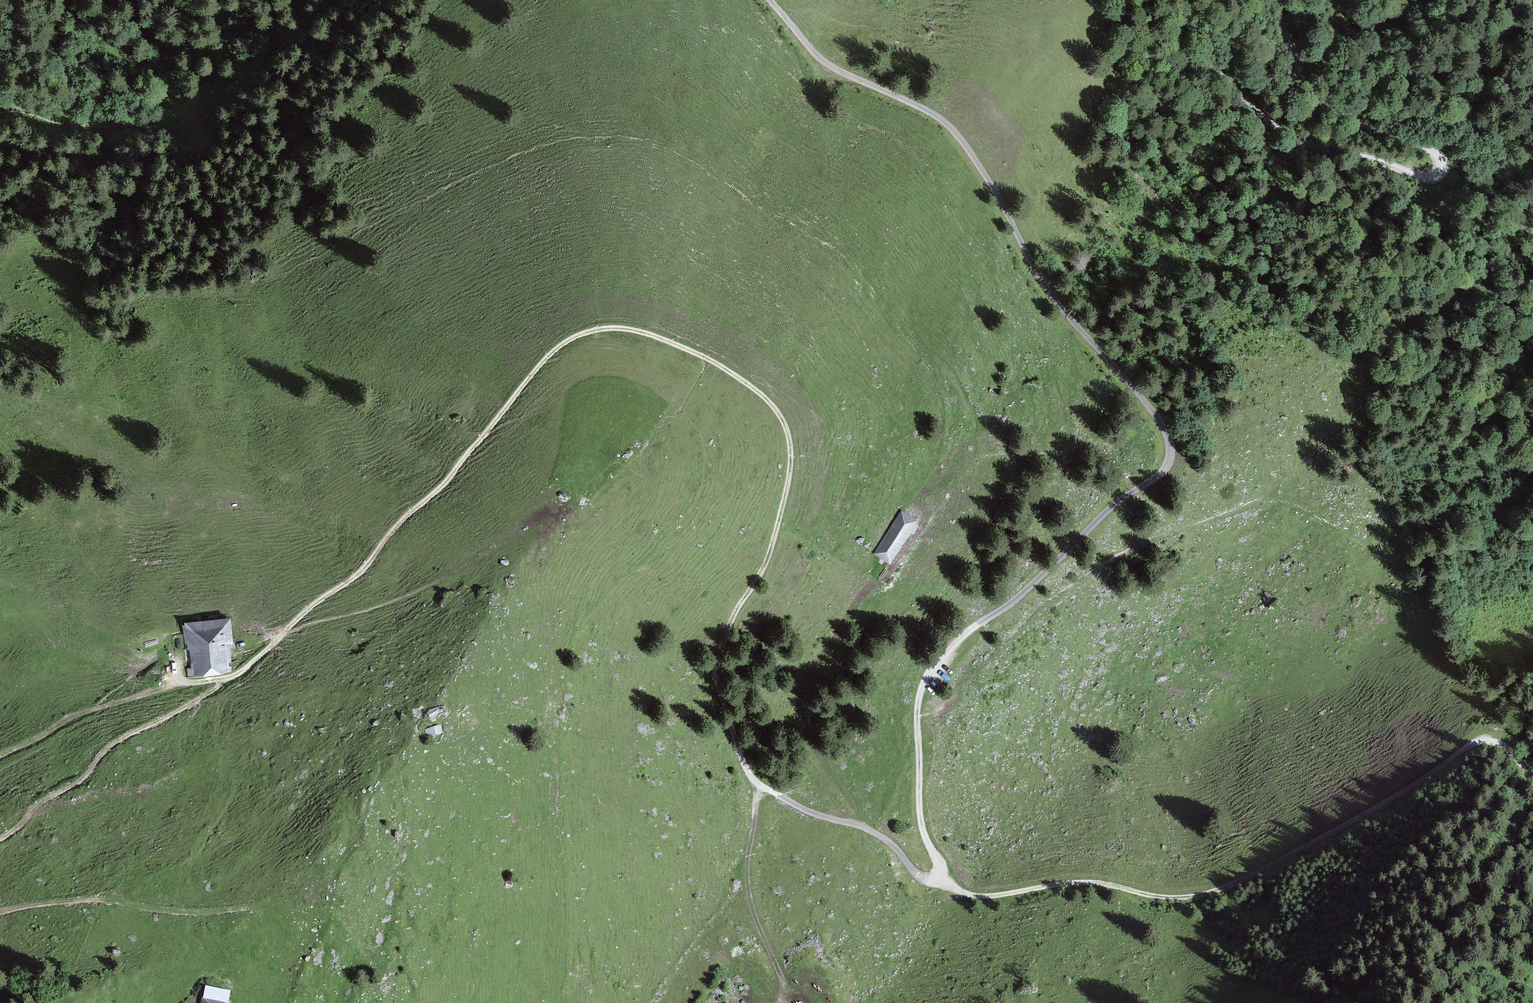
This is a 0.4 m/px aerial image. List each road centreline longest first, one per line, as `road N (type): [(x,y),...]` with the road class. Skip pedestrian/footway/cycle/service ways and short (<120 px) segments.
road 1 (track): [(0,842),(39,806),(83,781),(109,749),(246,668),(358,574),(545,359),(597,330),(636,331),(705,357),(772,405),(788,433),(790,467),(772,547),(733,617),(714,673),(750,775),(795,806),(875,833),(921,878),(936,879),(942,873),(920,815),(917,717)]
road 2 (track): [(917,717),(927,676),(957,640),(1164,470),(1169,437),(1046,286),(950,126),(824,62),(770,0)]
road 3 (track): [(1532,780),(1503,747),(1484,741),(1352,826),(1190,897),(1083,881),(970,895),(942,873)]
road 4 (track): [(337,0),(172,131),(95,128),(0,109)]
road 5 (track): [(1194,17),(1230,85),(1290,133),(1424,179),(1439,177),(1445,165)]
road 6 (track): [(879,571),(809,672),(801,697),(801,717),(862,826)]
road 7 (track): [(1445,165),(1429,147),(1353,120),(1320,99),(1292,54),(1281,0)]
road 8 (track): [(0,757),(97,713),(233,677)]
road 9 (track): [(786,988),(748,891),(755,804),(765,789)]

